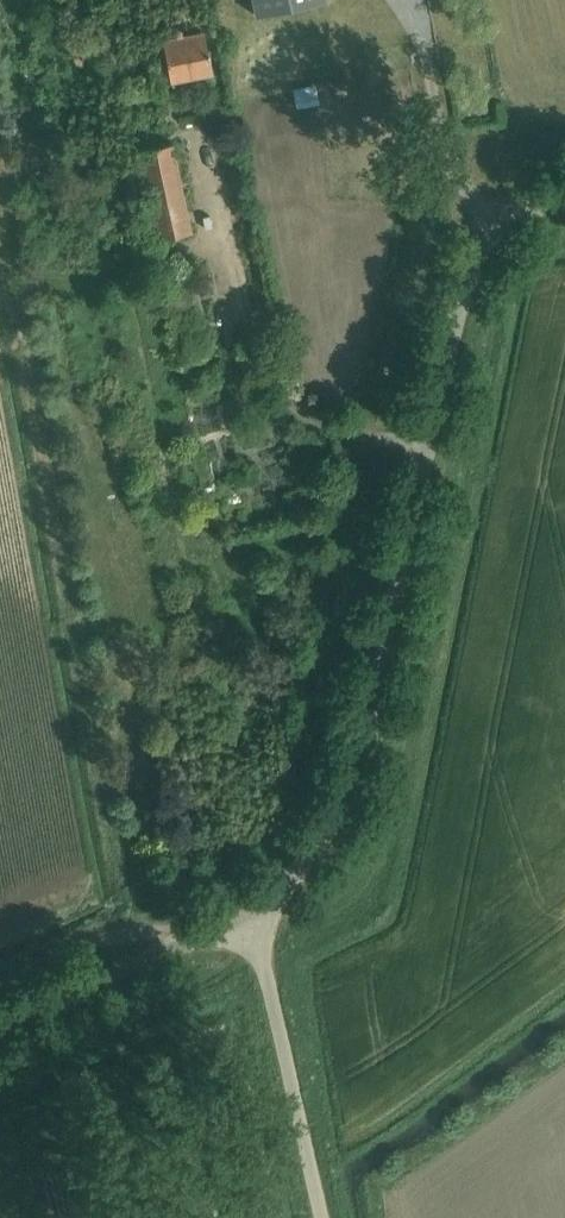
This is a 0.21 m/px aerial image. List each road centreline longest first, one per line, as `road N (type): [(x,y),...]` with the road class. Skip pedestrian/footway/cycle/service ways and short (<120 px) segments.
road 1 (unclassified): [(244,926),(306,862),(343,761),(451,261),(523,185),(564,180)]
road 2 (unclassified): [(314,1217),(244,926)]
road 3 (unclassified): [(0,1035),(244,926)]

